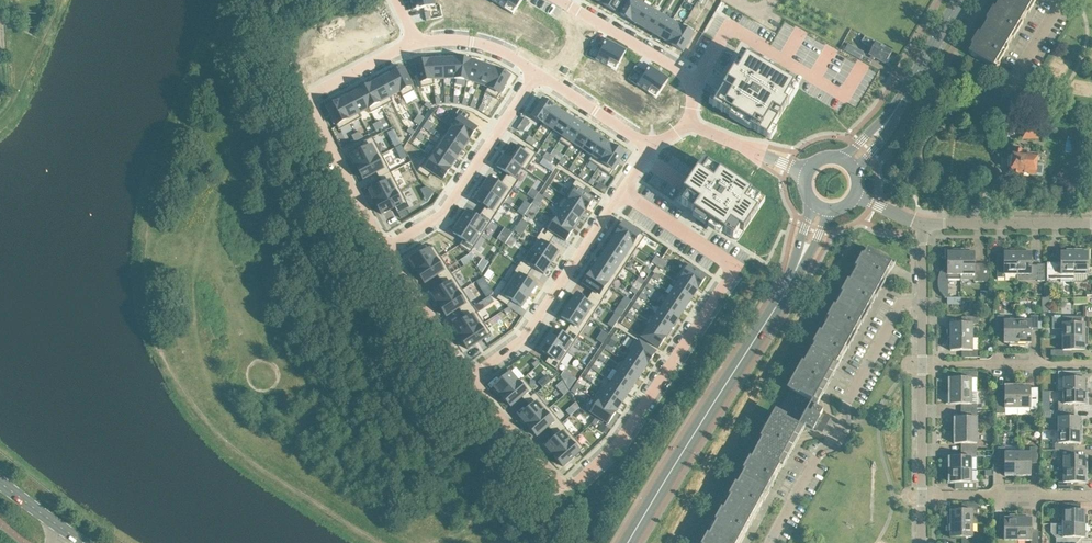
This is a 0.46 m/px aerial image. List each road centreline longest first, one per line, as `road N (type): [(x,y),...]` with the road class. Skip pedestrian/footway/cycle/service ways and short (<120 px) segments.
road 1 (residential): [(625,193),(730,269),(614,448),(576,485),(558,483),(469,375)]
road 2 (tertiary): [(626,542),(791,280)]
road 3 (residential): [(768,542),(838,431),(849,393),(901,300),(922,297)]
road 4 (residential): [(385,249),(312,99),(416,42)]
road 5 (residential): [(625,193),(524,338),(469,375)]
road 6 (residential): [(385,249),(441,216),(537,74)]
road 7 (residential): [(688,80),(732,31),(843,96)]
road 8 (residential): [(923,366),(1091,367)]
road 9 (residential): [(1091,224),(923,223)]
road 10 (residential): [(926,497),(1091,493)]
road 11 (residential): [(688,80),(559,0)]
road 12 (residential): [(469,375),(385,249)]
road 13 (residential): [(537,74),(648,145)]
road 14 (residential): [(926,497),(923,366)]
road 15 (residential): [(416,42),(481,44),(537,74)]
road 16 (residential): [(806,172),(688,122)]

